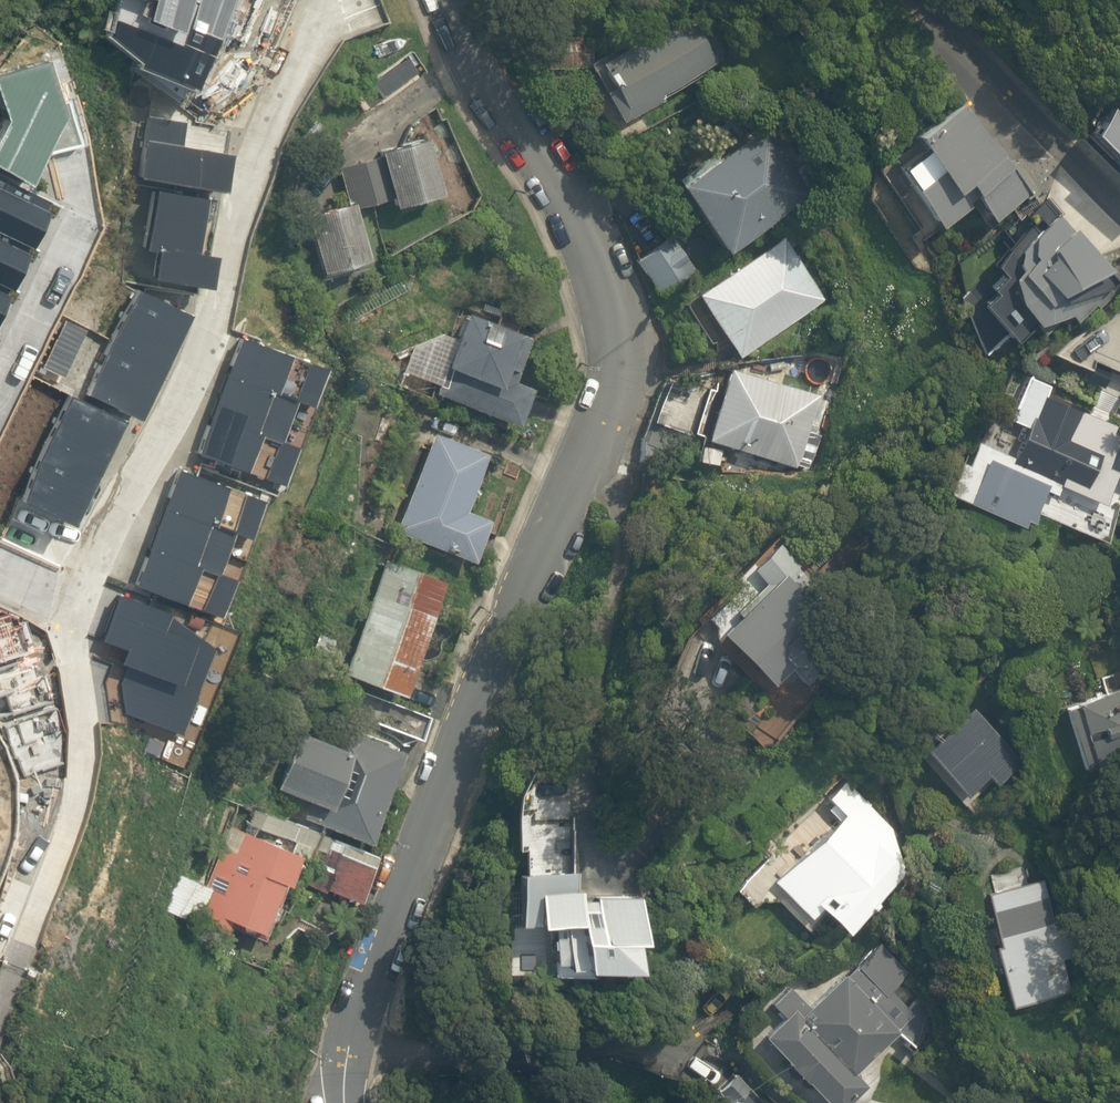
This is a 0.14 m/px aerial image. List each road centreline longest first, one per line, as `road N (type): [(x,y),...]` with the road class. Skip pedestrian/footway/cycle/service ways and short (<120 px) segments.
road 1 (residential): [(337,1102),(340,1042),(385,944),(446,754),(594,473),(621,374),(612,311),(578,221),(486,94),(434,0)]
road 2 (residential): [(312,0),(240,197),(205,355),(85,569),(77,626),(85,763),(15,966)]
road 3 (residential): [(908,0),(1119,220)]

